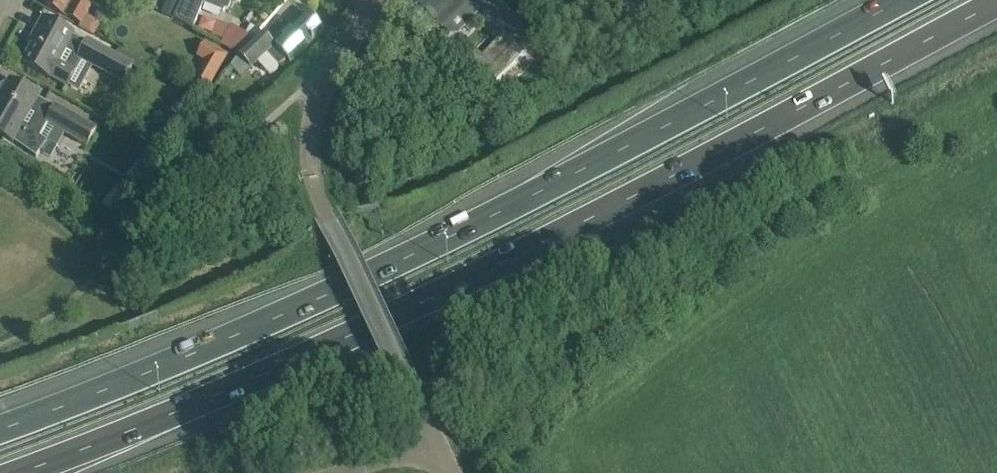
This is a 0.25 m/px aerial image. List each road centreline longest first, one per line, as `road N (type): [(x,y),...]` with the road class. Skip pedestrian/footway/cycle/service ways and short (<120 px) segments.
road 1 (motorway): [(12,472),(324,347),(511,258),(996,0)]
road 2 (motorway): [(895,0),(493,214),(311,301),(0,428)]
road 3 (unclassified): [(434,442),(316,178),(310,141),(322,84)]

